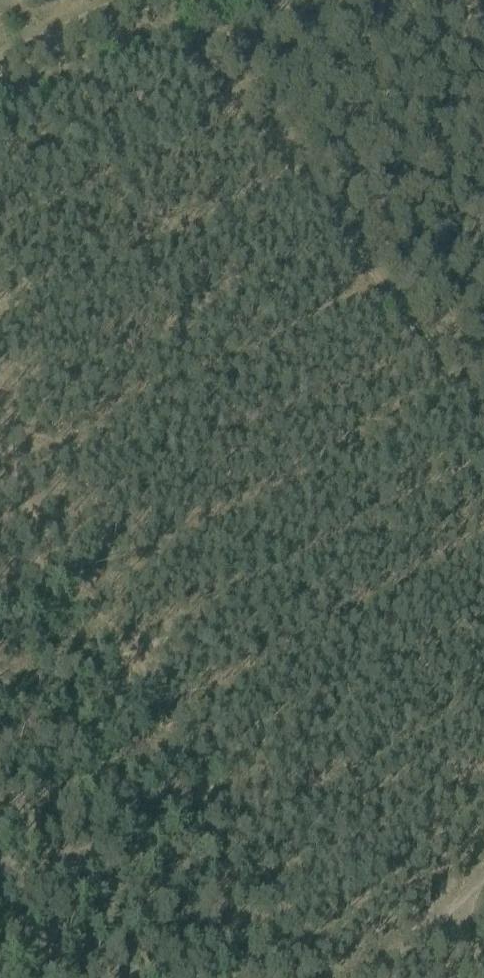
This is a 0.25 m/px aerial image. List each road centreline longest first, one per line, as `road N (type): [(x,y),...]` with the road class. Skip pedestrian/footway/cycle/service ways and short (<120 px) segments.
road 1 (track): [(0,55),(122,0)]

